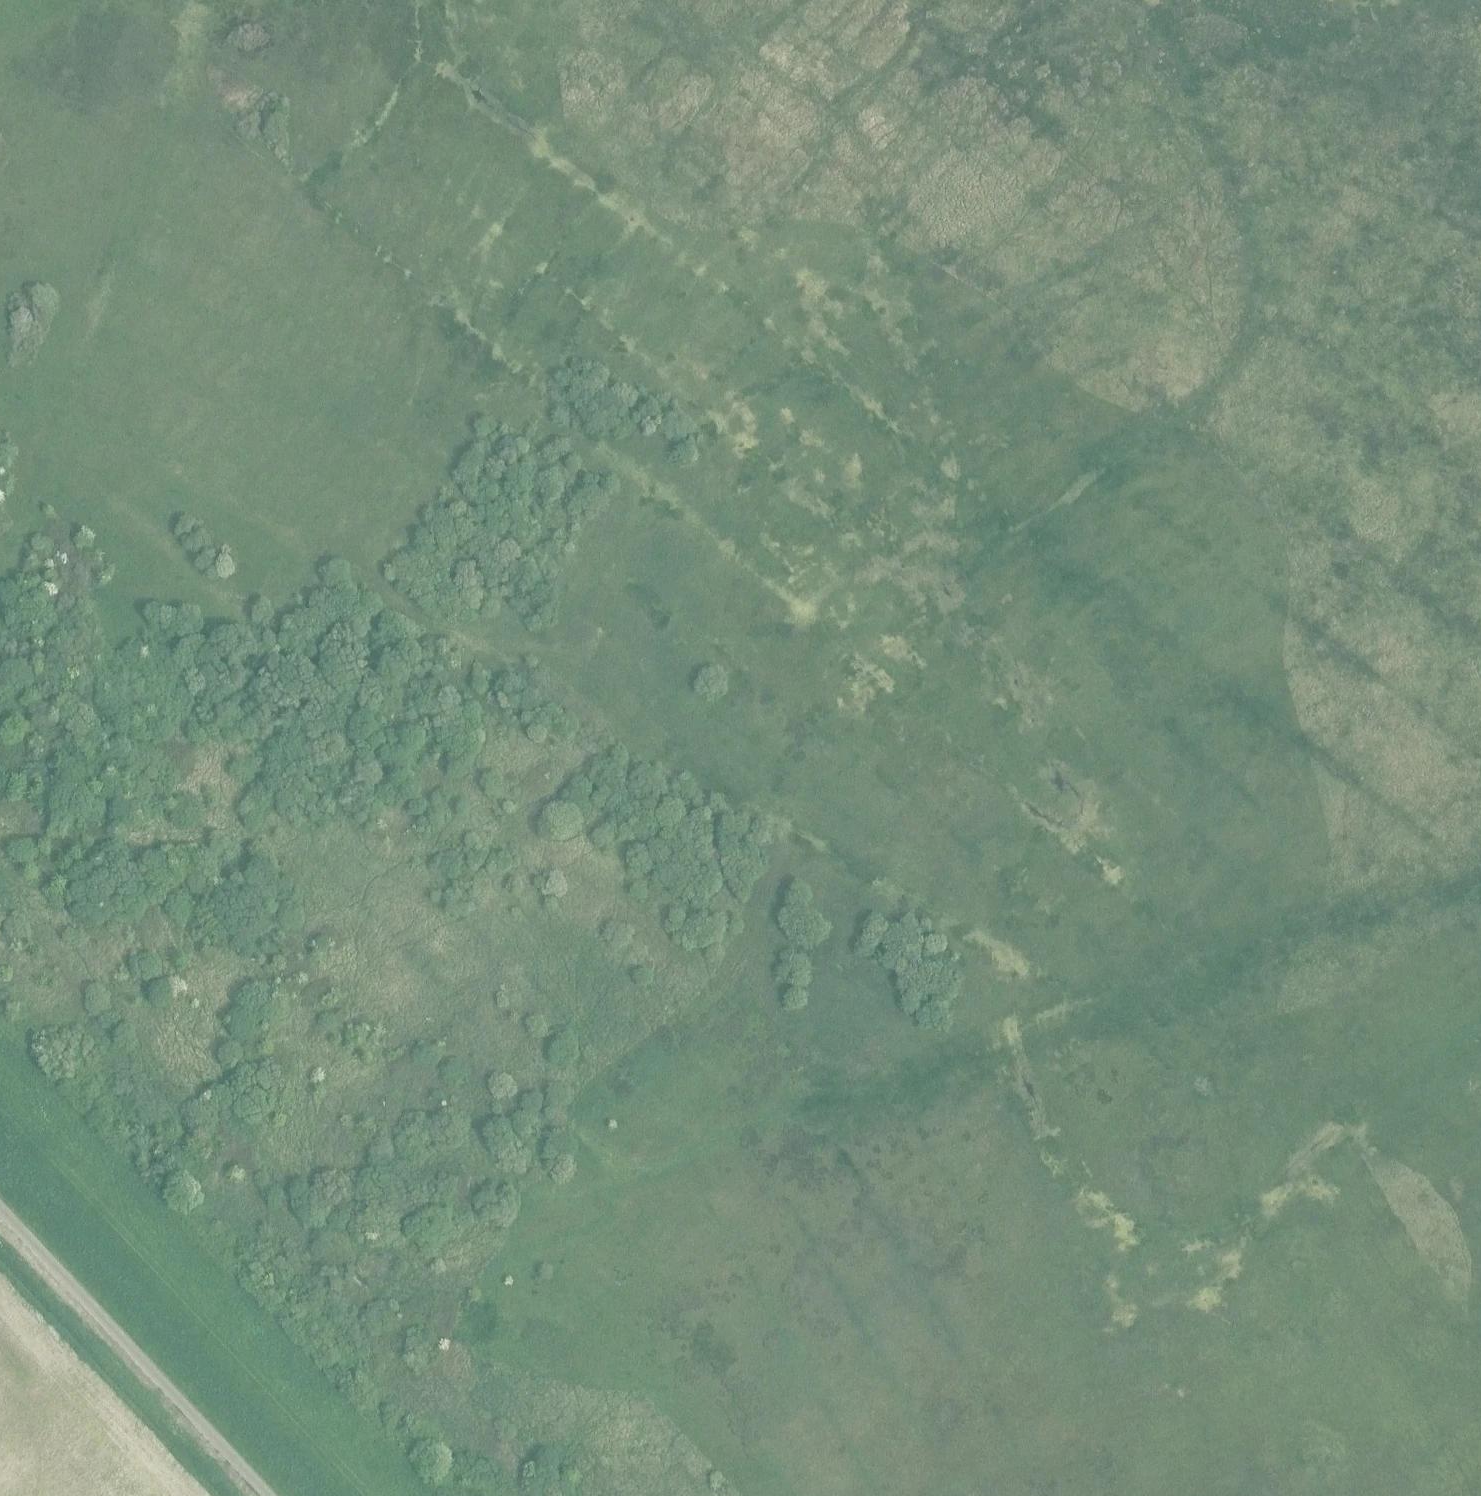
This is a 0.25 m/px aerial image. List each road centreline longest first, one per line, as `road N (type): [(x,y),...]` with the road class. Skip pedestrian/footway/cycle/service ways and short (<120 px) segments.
road 1 (unclassified): [(276,1495),(0,1202)]

